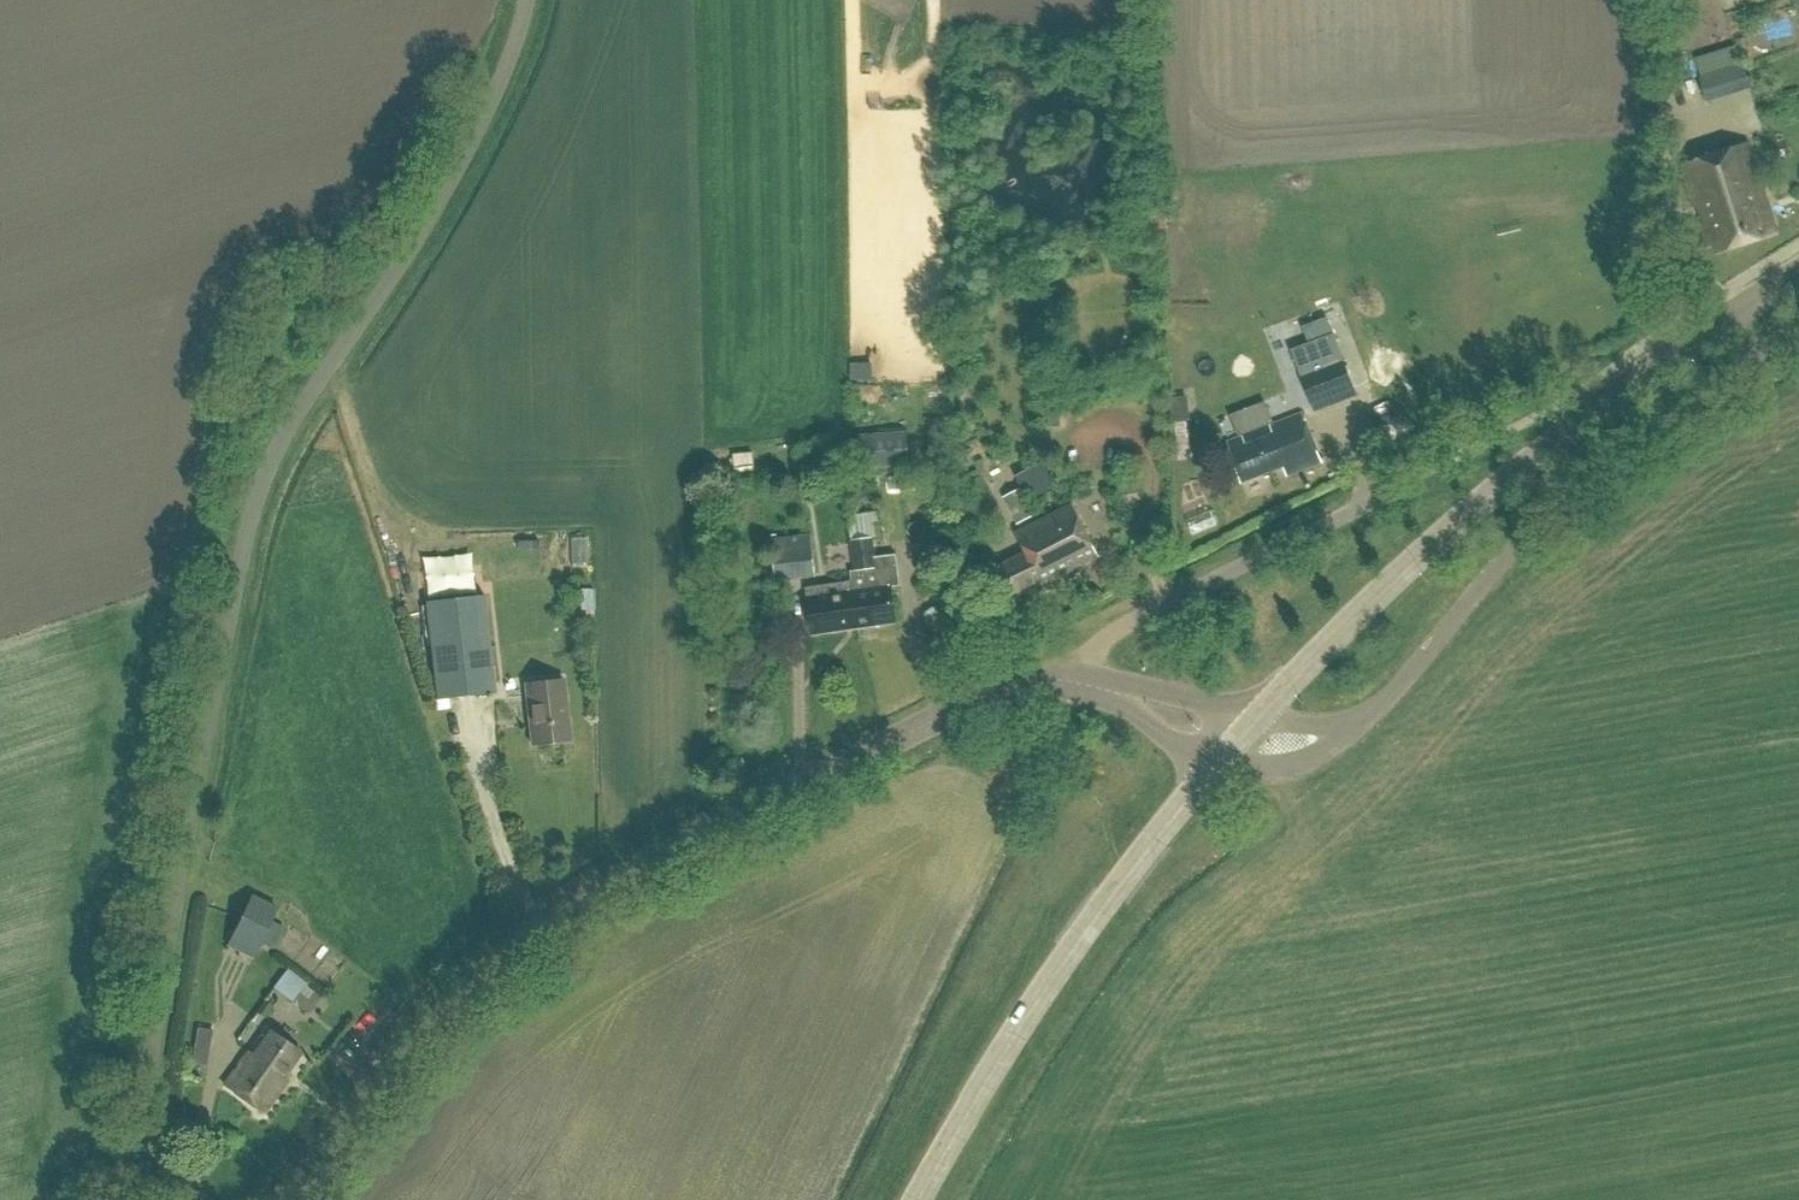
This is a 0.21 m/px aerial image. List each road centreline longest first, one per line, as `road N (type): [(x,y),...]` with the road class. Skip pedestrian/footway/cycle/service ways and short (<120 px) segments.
road 1 (unclassified): [(205,1199),(171,1167),(154,1129),(151,1020),(248,520),(304,398),(478,133),(522,0)]
road 2 (unclassified): [(1071,676),(997,684),(574,903),(401,1054),(288,1199)]
road 3 (tertiary): [(1255,712),(1444,530),(1639,378),(1798,277)]
road 4 (unclassified): [(1347,734),(1574,493),(1655,425),(1798,329)]
road 5 (tertiary): [(920,1199),(1103,907),(1216,763)]
road 6 (residential): [(1071,676),(1103,638),(1173,597),(1392,492)]
road 7 (unclassified): [(1216,763),(1310,760),(1347,734)]
road 8 (unclassified): [(1255,712),(1168,690),(1126,691)]

